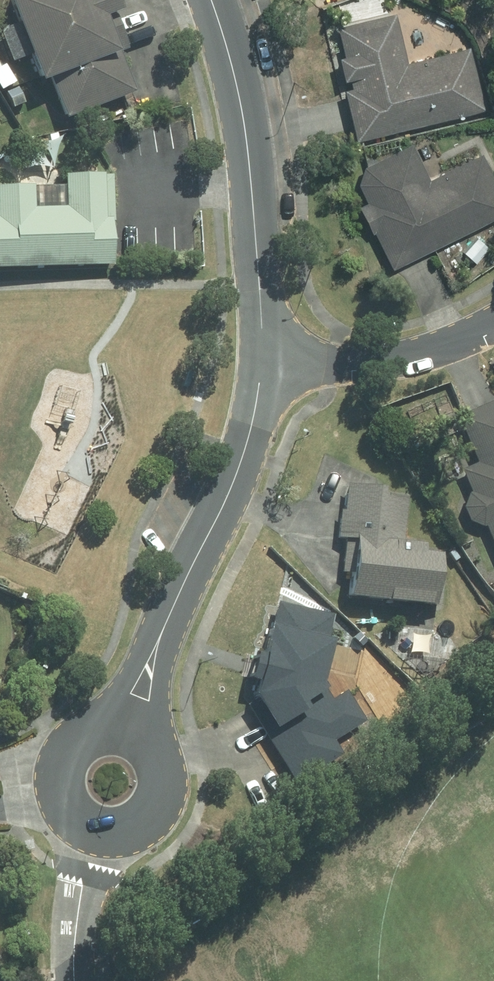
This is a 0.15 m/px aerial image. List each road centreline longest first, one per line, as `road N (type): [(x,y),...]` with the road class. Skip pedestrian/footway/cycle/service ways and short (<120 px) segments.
road 1 (residential): [(130,715),(263,351)]
road 2 (residential): [(263,351),(248,128),(212,0)]
road 3 (residential): [(130,715),(171,752),(176,773),(167,813),(135,840),(114,845),(77,837),(53,814)]
road 4 (residential): [(263,351),(374,352),(493,315)]

